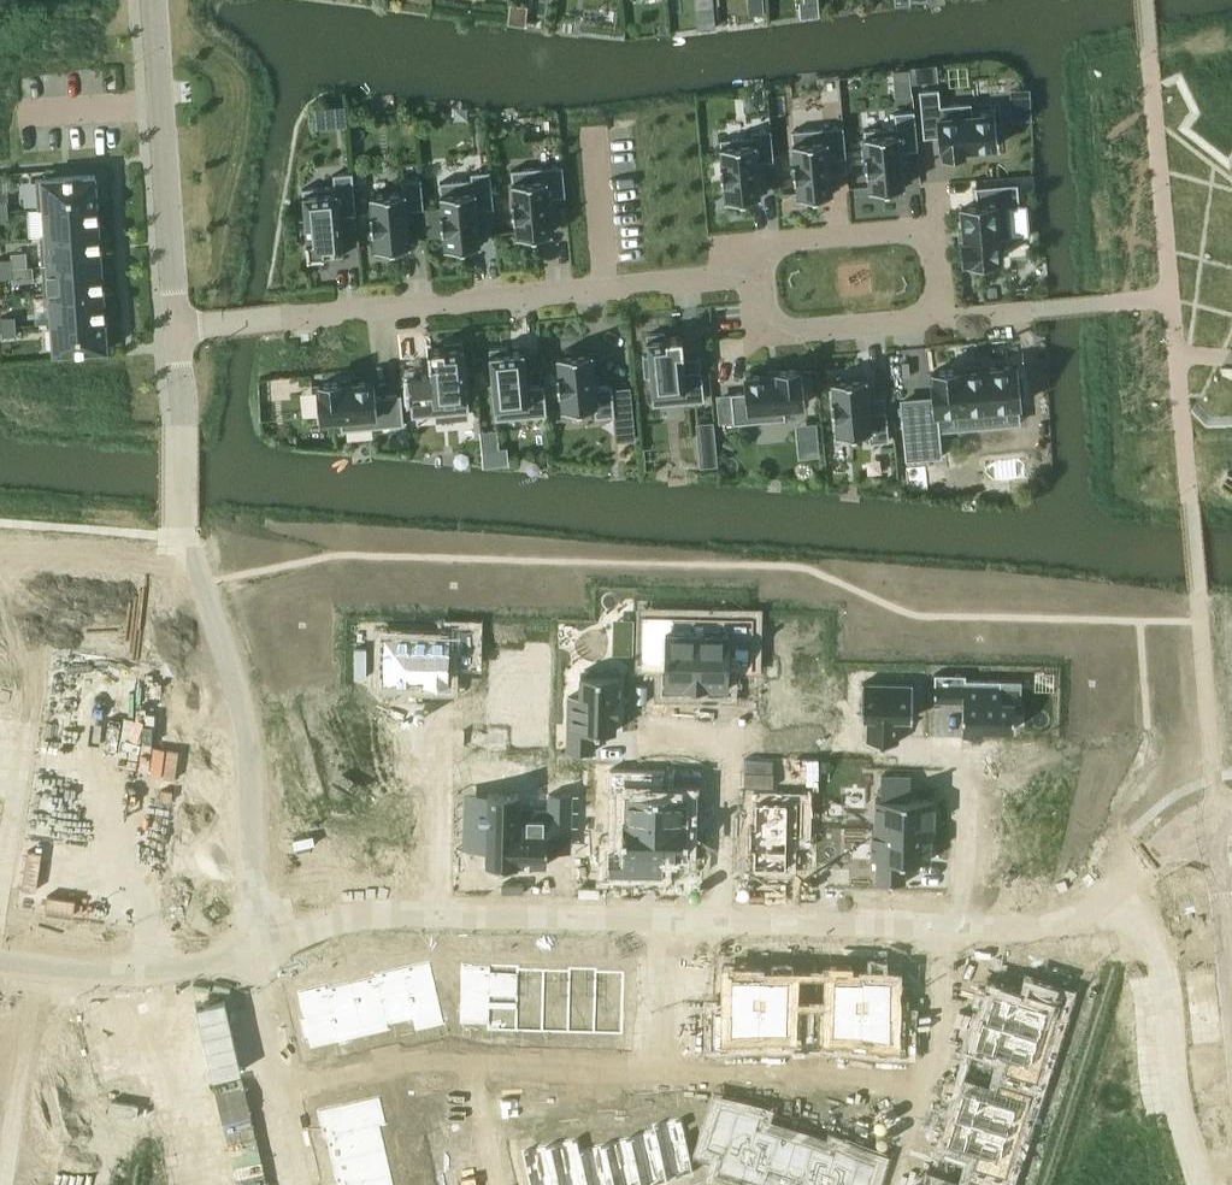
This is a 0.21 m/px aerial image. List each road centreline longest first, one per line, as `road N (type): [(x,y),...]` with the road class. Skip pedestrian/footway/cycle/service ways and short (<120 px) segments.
road 1 (residential): [(255,949),(249,735),(187,537),(177,327)]
road 2 (residential): [(757,275),(177,327)]
road 3 (residential): [(177,327),(154,0)]
road 4 (residential): [(940,318),(933,228),(754,243),(757,275)]
road 5 (residential): [(964,928),(1048,928),(1084,918),(1176,837),(1218,818)]
road 6 (residential): [(435,917),(721,921)]
road 7 (residential): [(638,743),(726,744),(721,921)]
road 8 (residential): [(943,929),(941,1050),(897,1184)]
road 9 (residential): [(894,753),(968,753),(964,928)]
road 10 (residential): [(303,1184),(255,949)]
road 11 (residential): [(757,275),(763,335),(940,318)]
road 12 (residential): [(24,970),(136,980),(255,949)]
road 13 (residential): [(721,921),(943,929)]
road 14 (residential): [(439,713),(435,917)]
road 15 (residential): [(255,949),(336,922),(435,917)]
road 16 (residential): [(1231,979),(1218,818)]
road 17 (residential): [(24,970),(1,1120)]
road 18 (residential): [(1,1120),(139,1139)]

